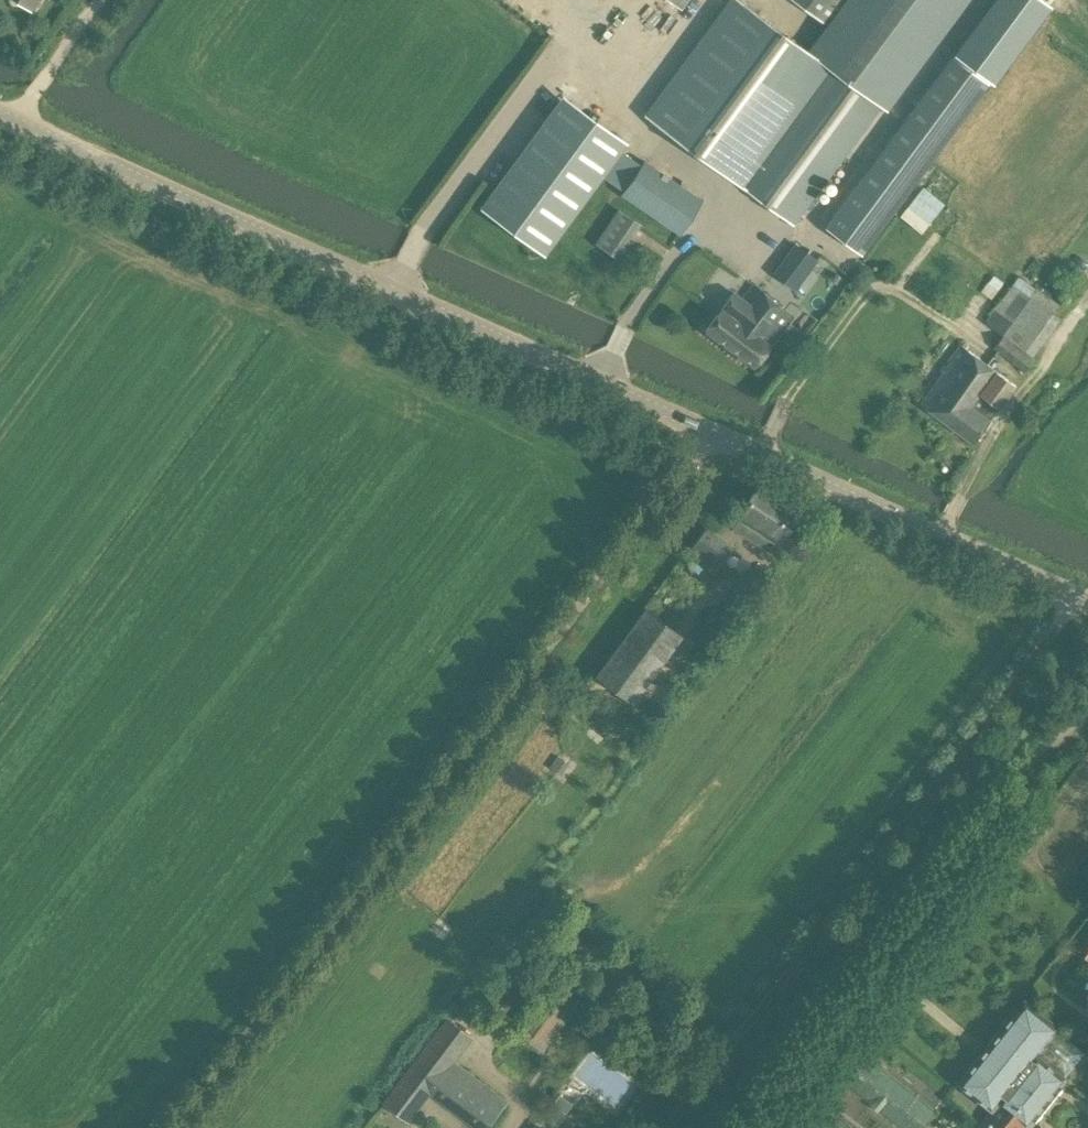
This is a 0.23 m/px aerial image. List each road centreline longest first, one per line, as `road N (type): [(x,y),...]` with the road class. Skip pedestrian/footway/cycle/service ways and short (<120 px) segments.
road 1 (tertiary): [(1087,599),(0,117)]
road 2 (track): [(173,1127),(713,430)]
road 3 (track): [(1078,594),(668,1127)]
road 4 (track): [(11,122),(101,0)]

